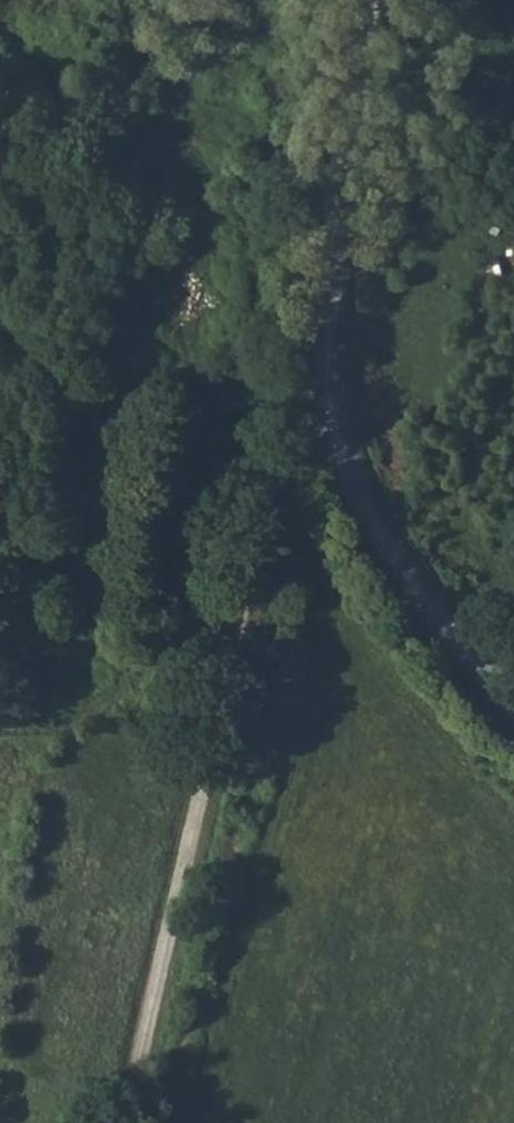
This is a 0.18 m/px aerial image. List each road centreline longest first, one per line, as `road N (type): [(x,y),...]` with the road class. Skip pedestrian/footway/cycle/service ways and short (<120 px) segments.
road 1 (tertiary): [(513,701),(415,587),(371,518),(335,420),(327,336),(363,0)]
road 2 (track): [(335,420),(292,461),(273,497),(133,1122)]
road 3 (track): [(292,461),(236,462),(187,492),(161,639),(101,712),(0,723)]

